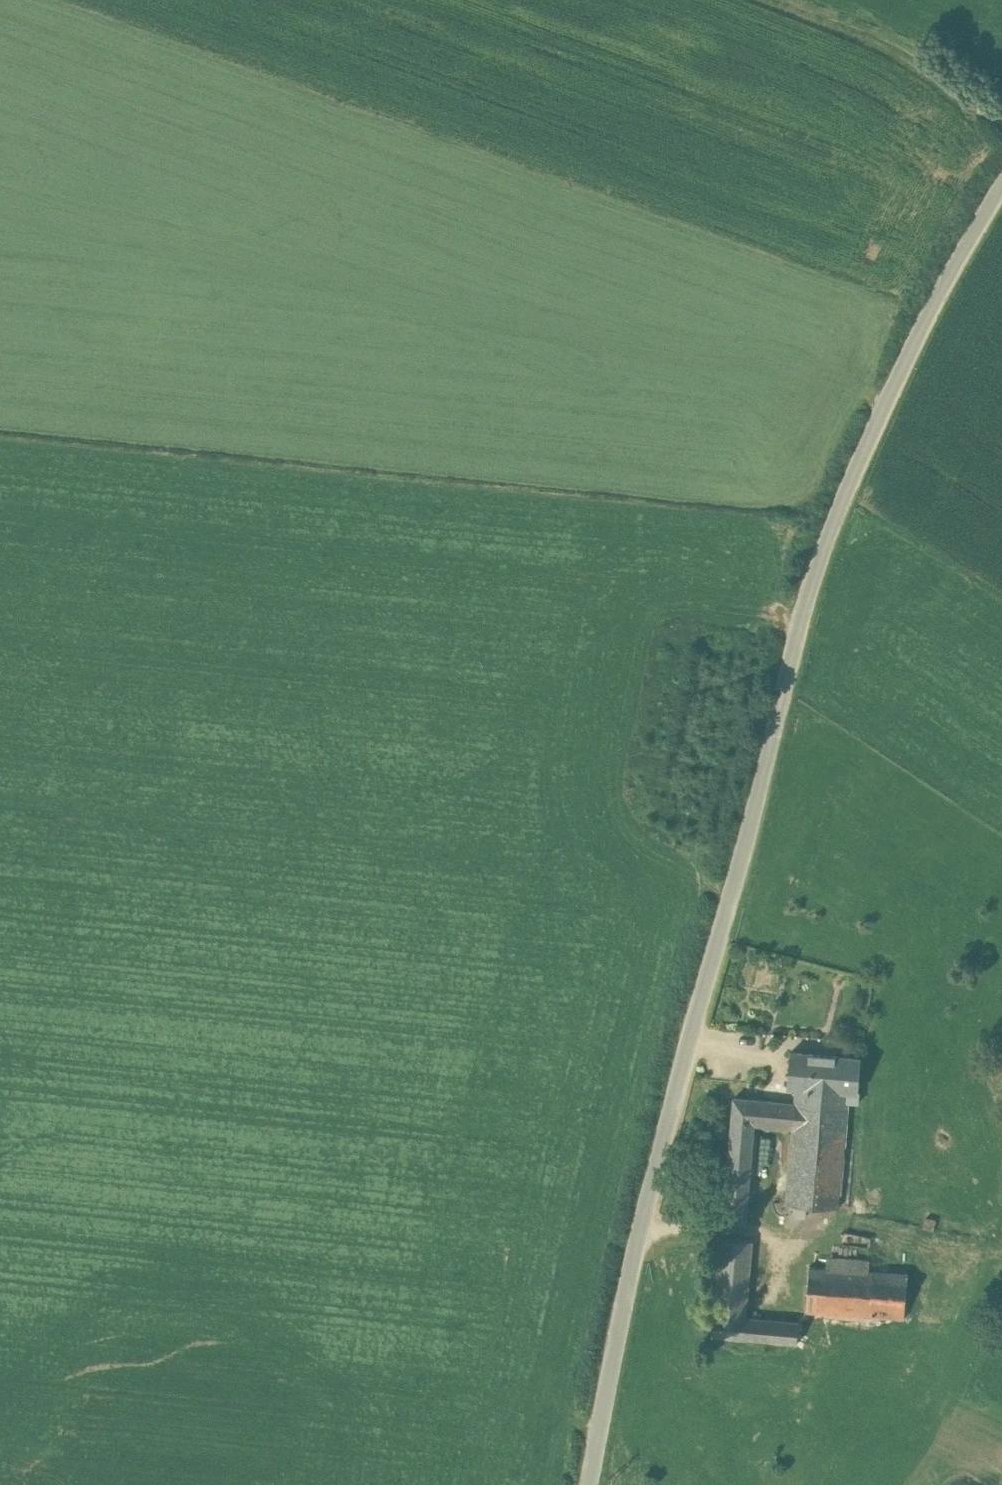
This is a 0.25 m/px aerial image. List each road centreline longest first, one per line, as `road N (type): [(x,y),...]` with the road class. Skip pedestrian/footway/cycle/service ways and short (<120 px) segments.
road 1 (unclassified): [(592,1484),(650,1170),(741,865),(800,585),(922,316),(1001,178)]
road 2 (track): [(1001,118),(906,43),(784,0)]

